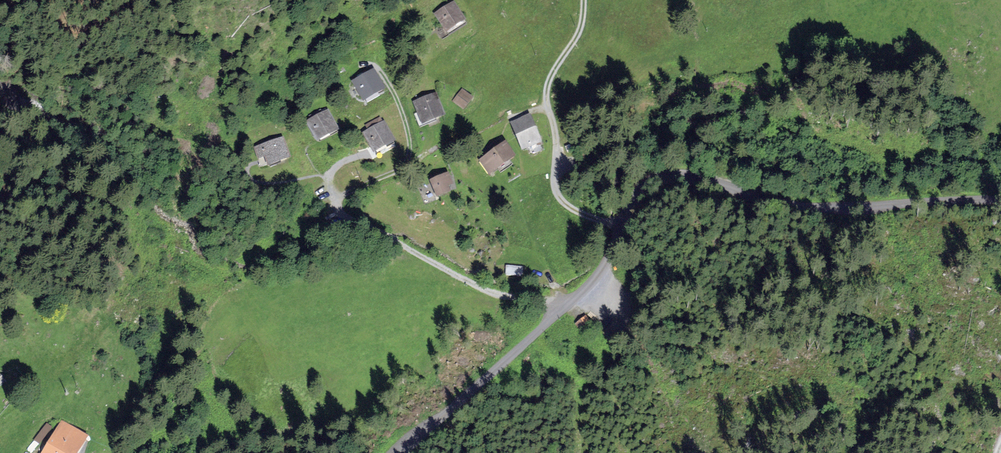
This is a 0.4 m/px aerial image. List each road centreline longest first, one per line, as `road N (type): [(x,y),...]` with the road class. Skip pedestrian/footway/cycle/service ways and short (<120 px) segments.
road 1 (unclassified): [(1000,199),(809,208),(679,175),(654,180),(634,199),(589,285),(398,452)]
road 2 (track): [(571,300),(500,296),(339,213),(329,178),(336,165),(364,154)]
road 3 (track): [(623,224),(562,202),(554,182),(555,127),(543,90),(581,29),(585,0)]
road 4 (track): [(335,203),(402,167),(411,153),(390,86),(376,66),(360,63)]

